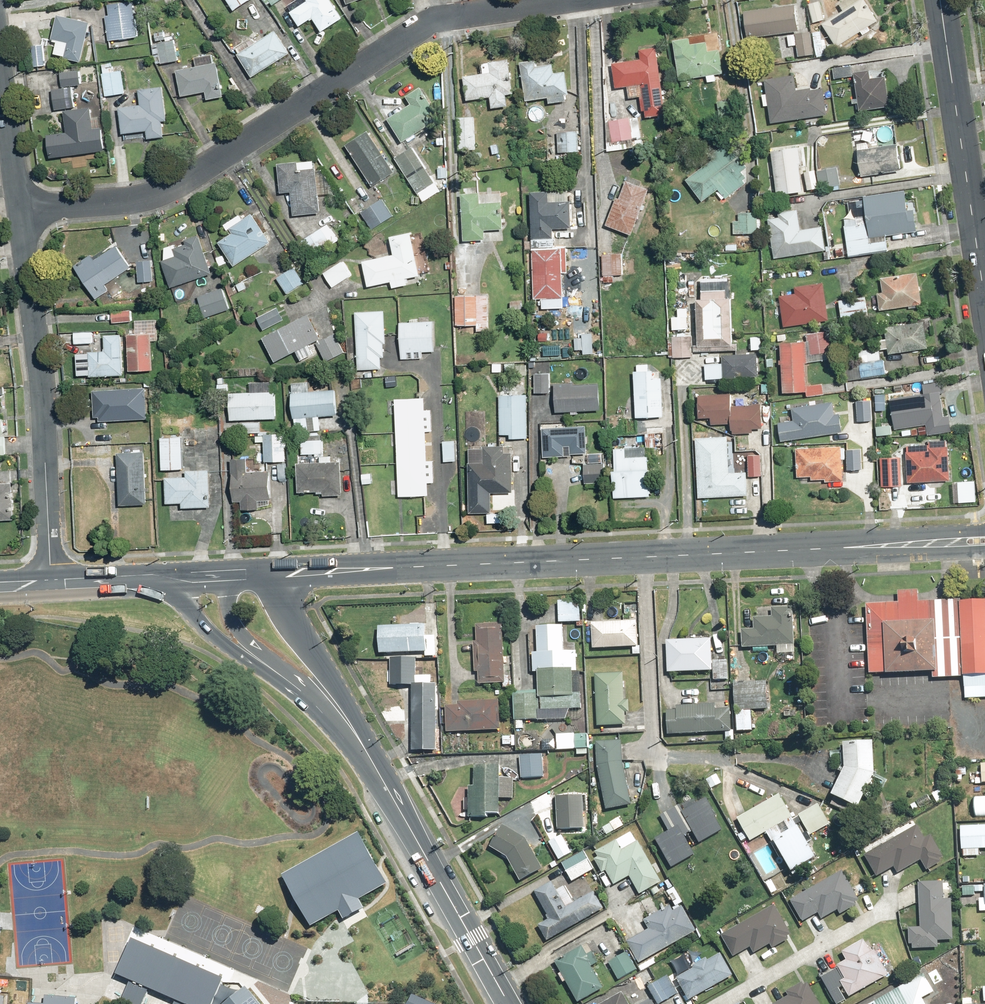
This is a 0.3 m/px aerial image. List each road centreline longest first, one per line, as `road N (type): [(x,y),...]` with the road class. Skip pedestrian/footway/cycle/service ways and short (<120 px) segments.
road 1 (secondary): [(984,541),(275,574)]
road 2 (residential): [(560,0),(436,22),(159,194),(20,211)]
road 3 (residential): [(52,585),(20,211)]
road 4 (secondary): [(367,753),(507,1003)]
road 5 (tertiary): [(946,0),(984,282)]
road 6 (secondary): [(275,574),(367,753)]
road 7 (residential): [(20,211),(0,58)]
road 8 (secondary): [(367,753),(263,663)]
road 9 (secondary): [(263,663),(196,620),(170,578)]

